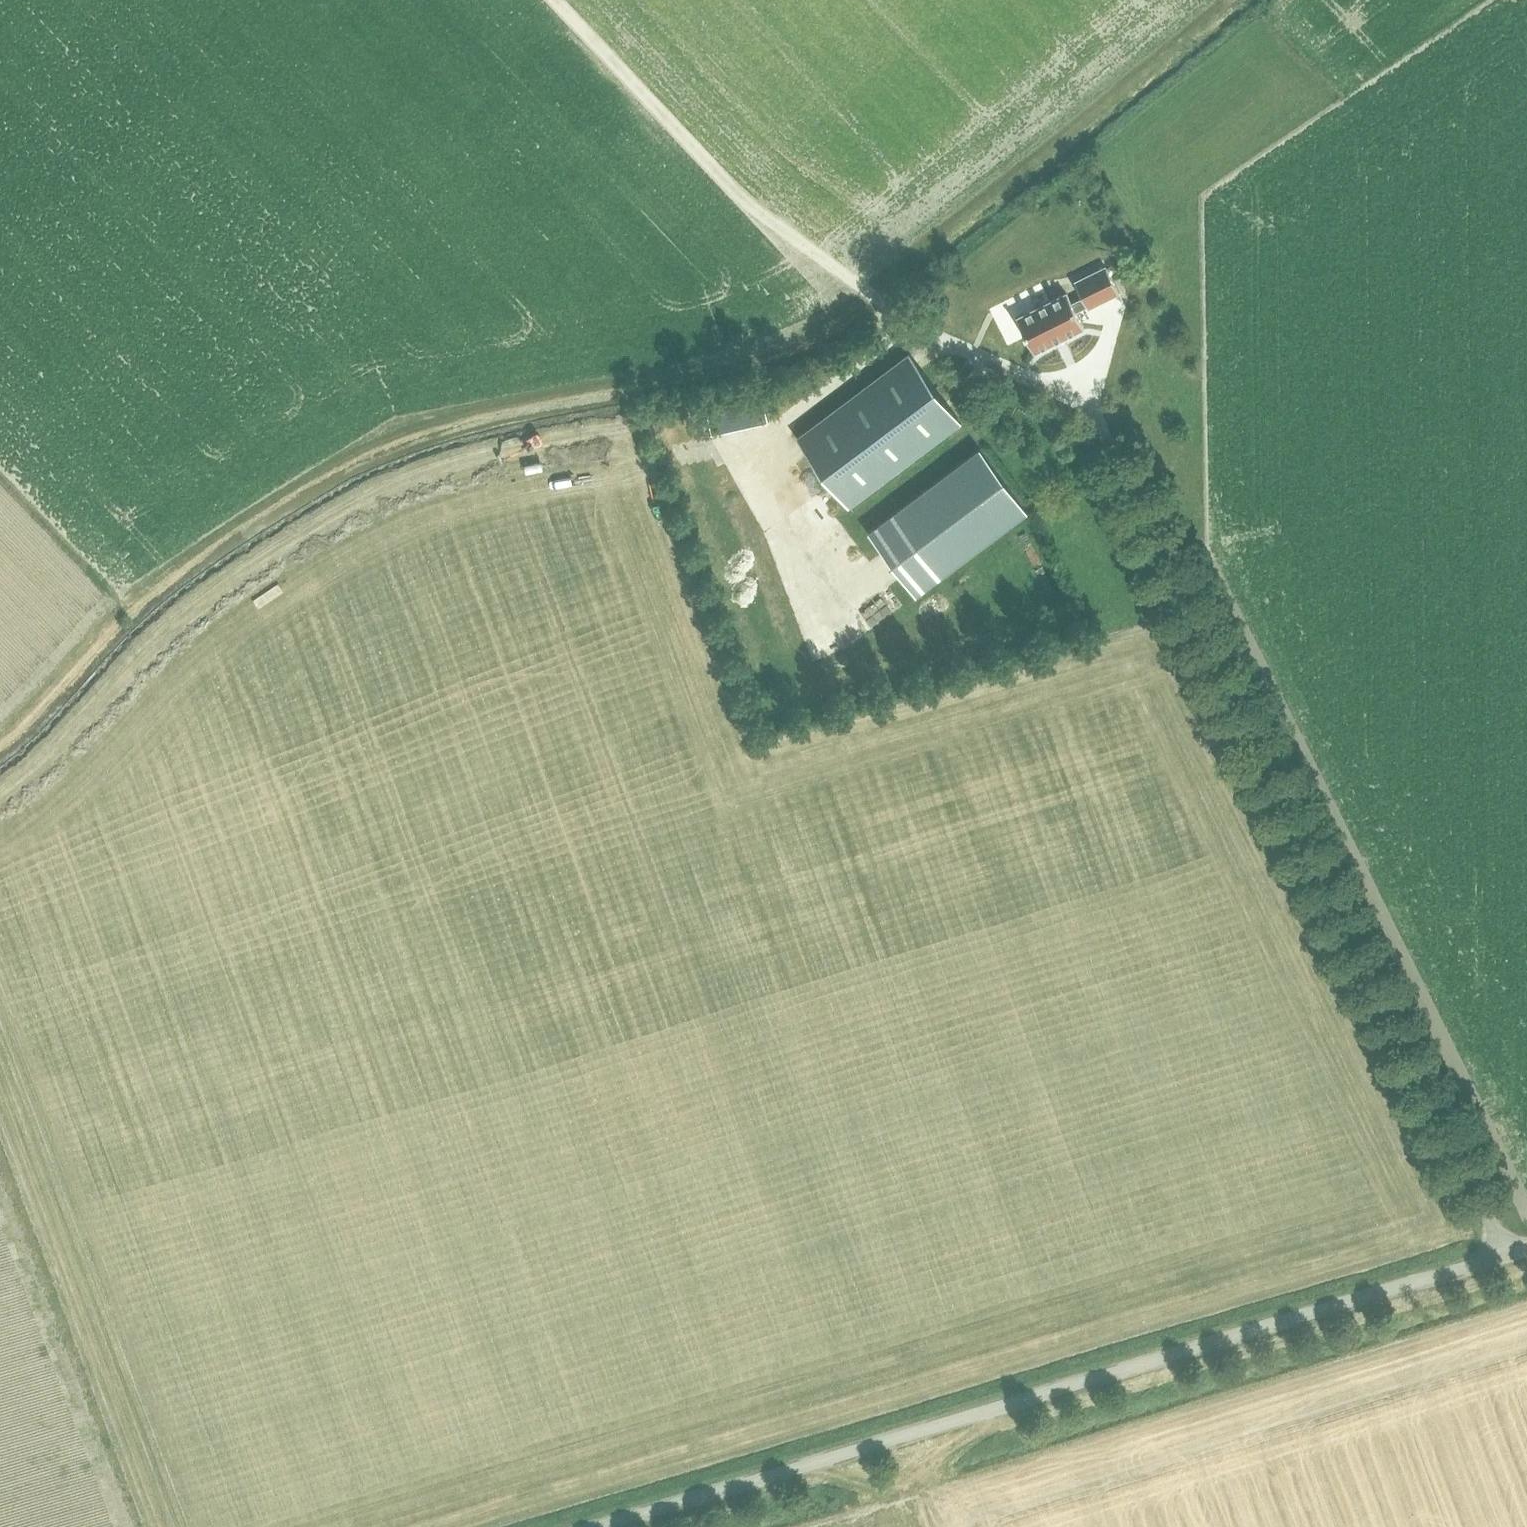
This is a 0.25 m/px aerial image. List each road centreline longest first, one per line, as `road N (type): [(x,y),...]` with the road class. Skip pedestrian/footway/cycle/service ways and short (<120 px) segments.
road 1 (unclassified): [(593,1526),(1526,1245)]
road 2 (track): [(556,0),(737,192),(907,323),(753,446),(848,621)]

